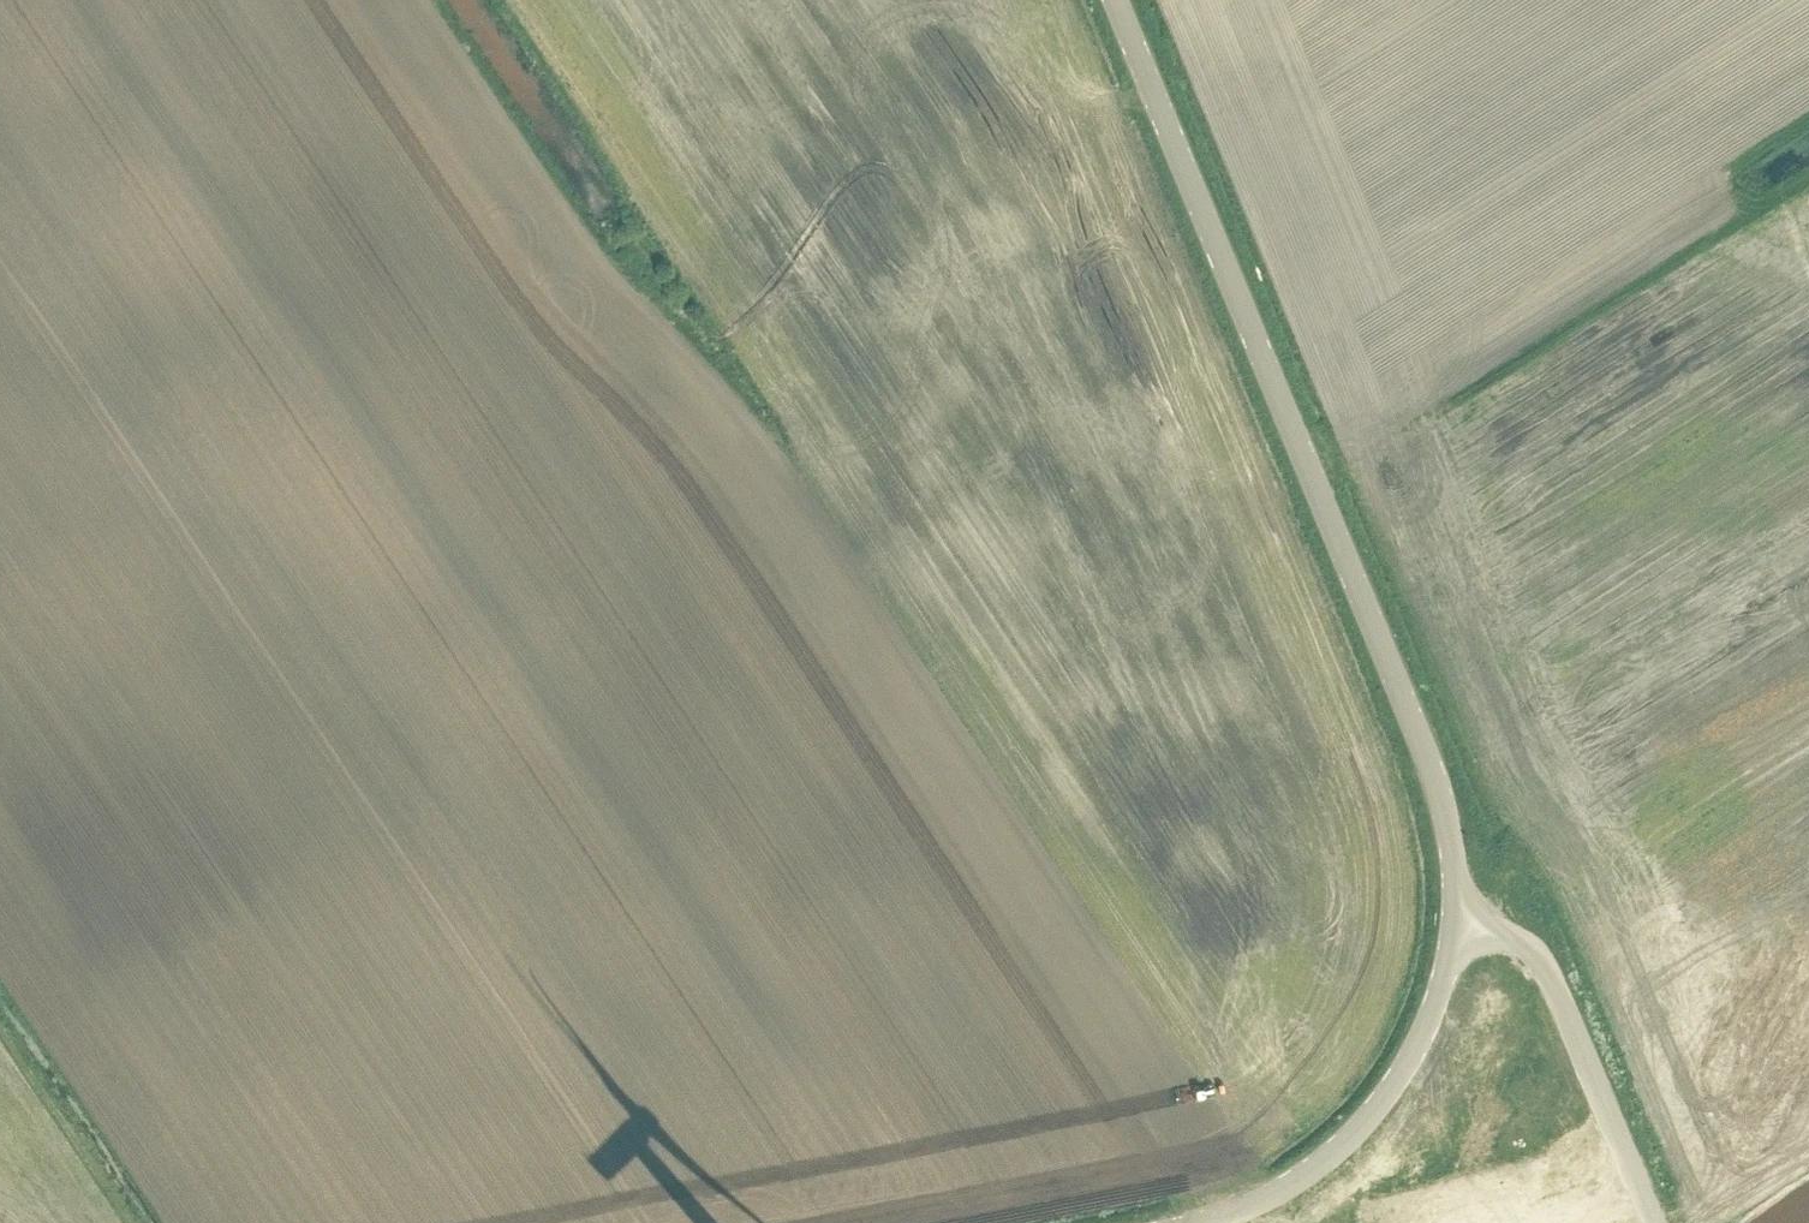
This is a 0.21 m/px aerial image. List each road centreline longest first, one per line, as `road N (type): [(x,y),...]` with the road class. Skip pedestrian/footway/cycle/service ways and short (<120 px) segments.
road 1 (unclassified): [(1456,922),(1455,856),(1436,778),(1116,0)]
road 2 (unclassified): [(1193,1222),(1280,1188),(1327,1158),(1373,1111),(1427,1020),(1456,922)]
road 3 (unclassified): [(1655,1222),(1549,962),(1526,941),(1456,922)]

